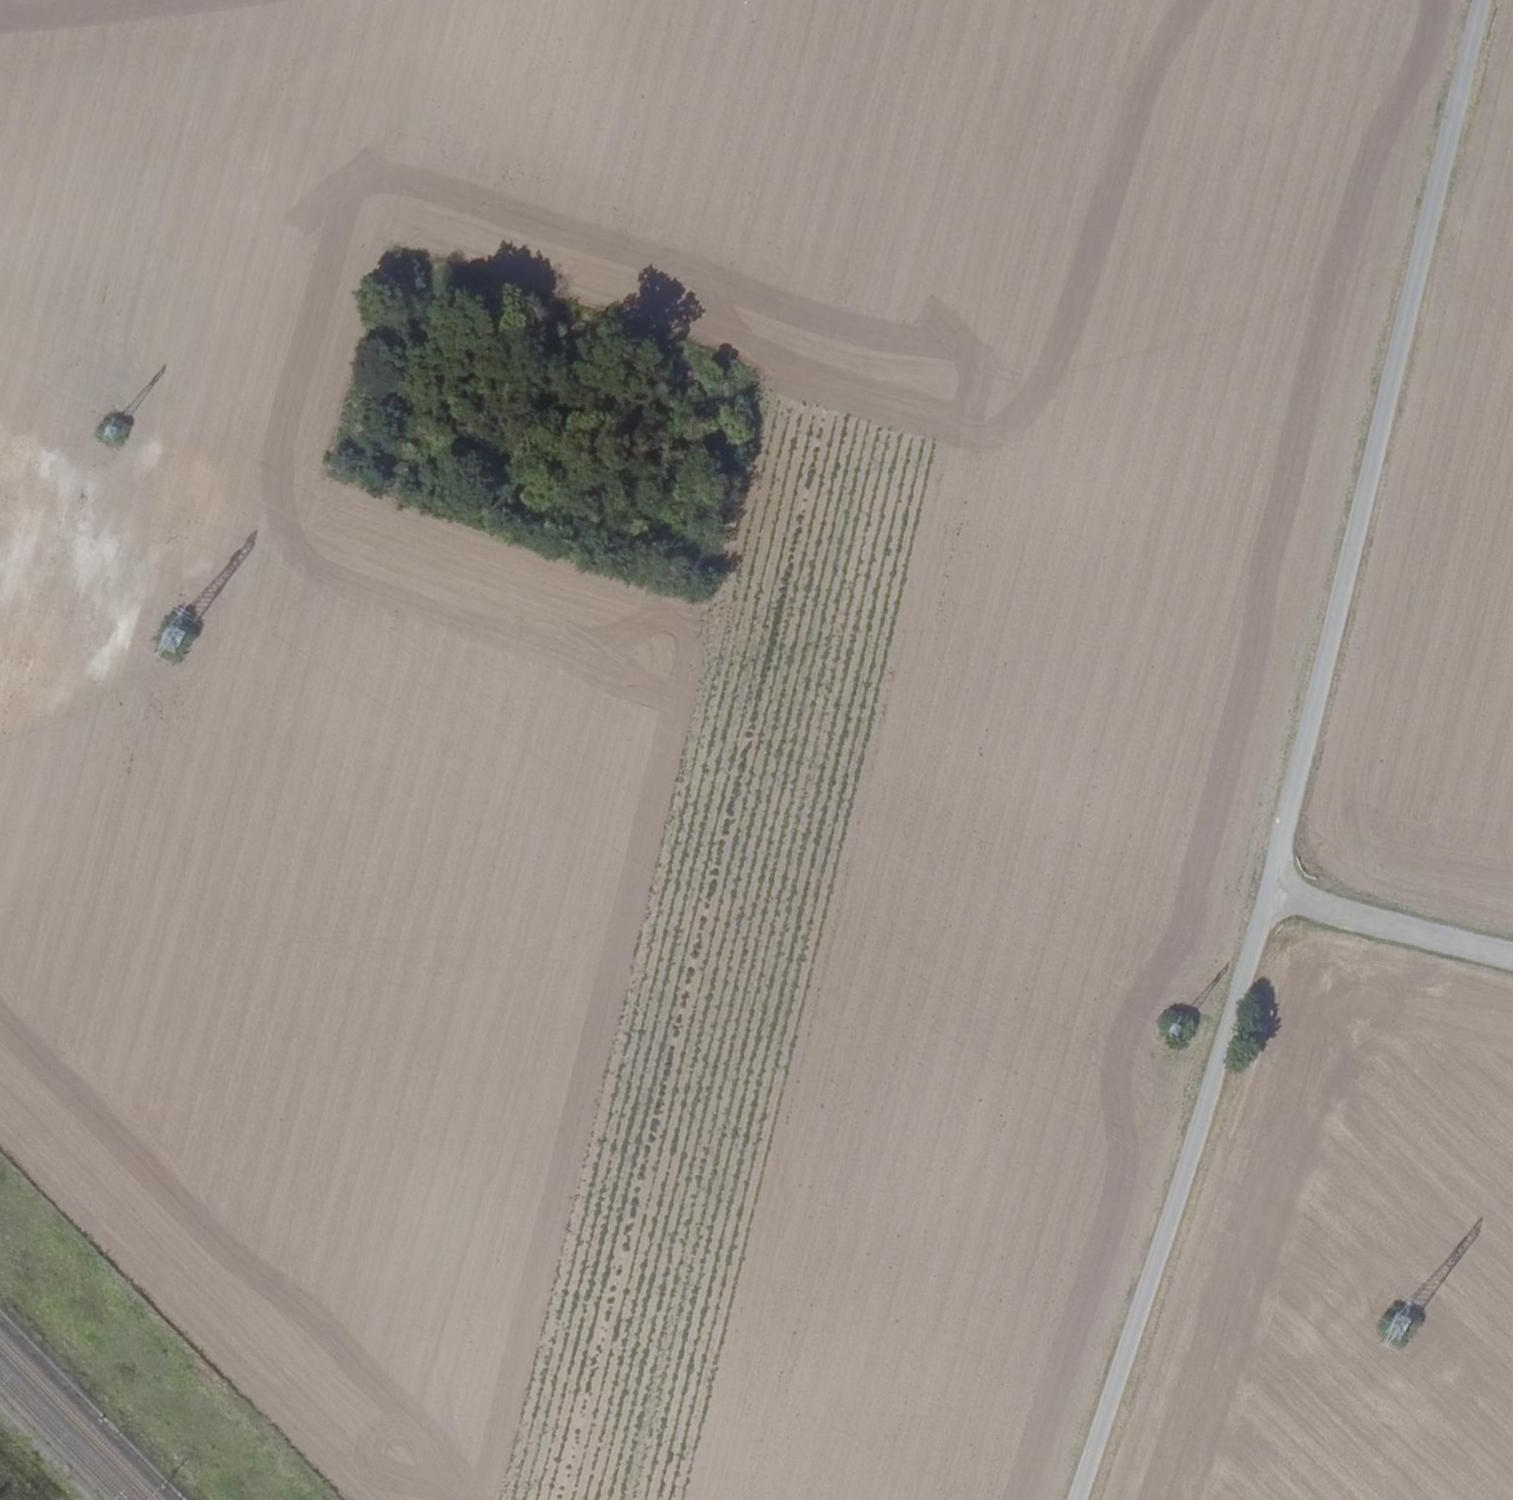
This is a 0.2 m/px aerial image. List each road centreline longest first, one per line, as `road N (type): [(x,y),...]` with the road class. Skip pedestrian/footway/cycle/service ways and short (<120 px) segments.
road 1 (track): [(1076,1499),(1273,887),(1482,0)]
road 2 (residential): [(1273,887),(1312,907),(1512,956)]

